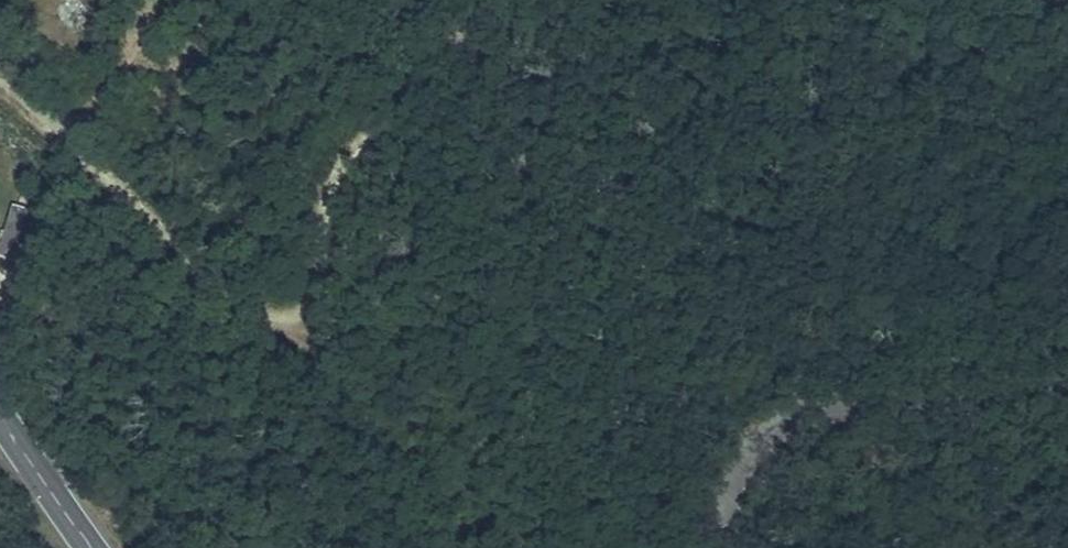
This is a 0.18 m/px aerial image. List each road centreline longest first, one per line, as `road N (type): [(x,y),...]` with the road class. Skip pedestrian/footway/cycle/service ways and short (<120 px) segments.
road 1 (residential): [(1067,383),(796,429),(745,478),(737,547)]
road 2 (secondary): [(95,547),(0,409)]

